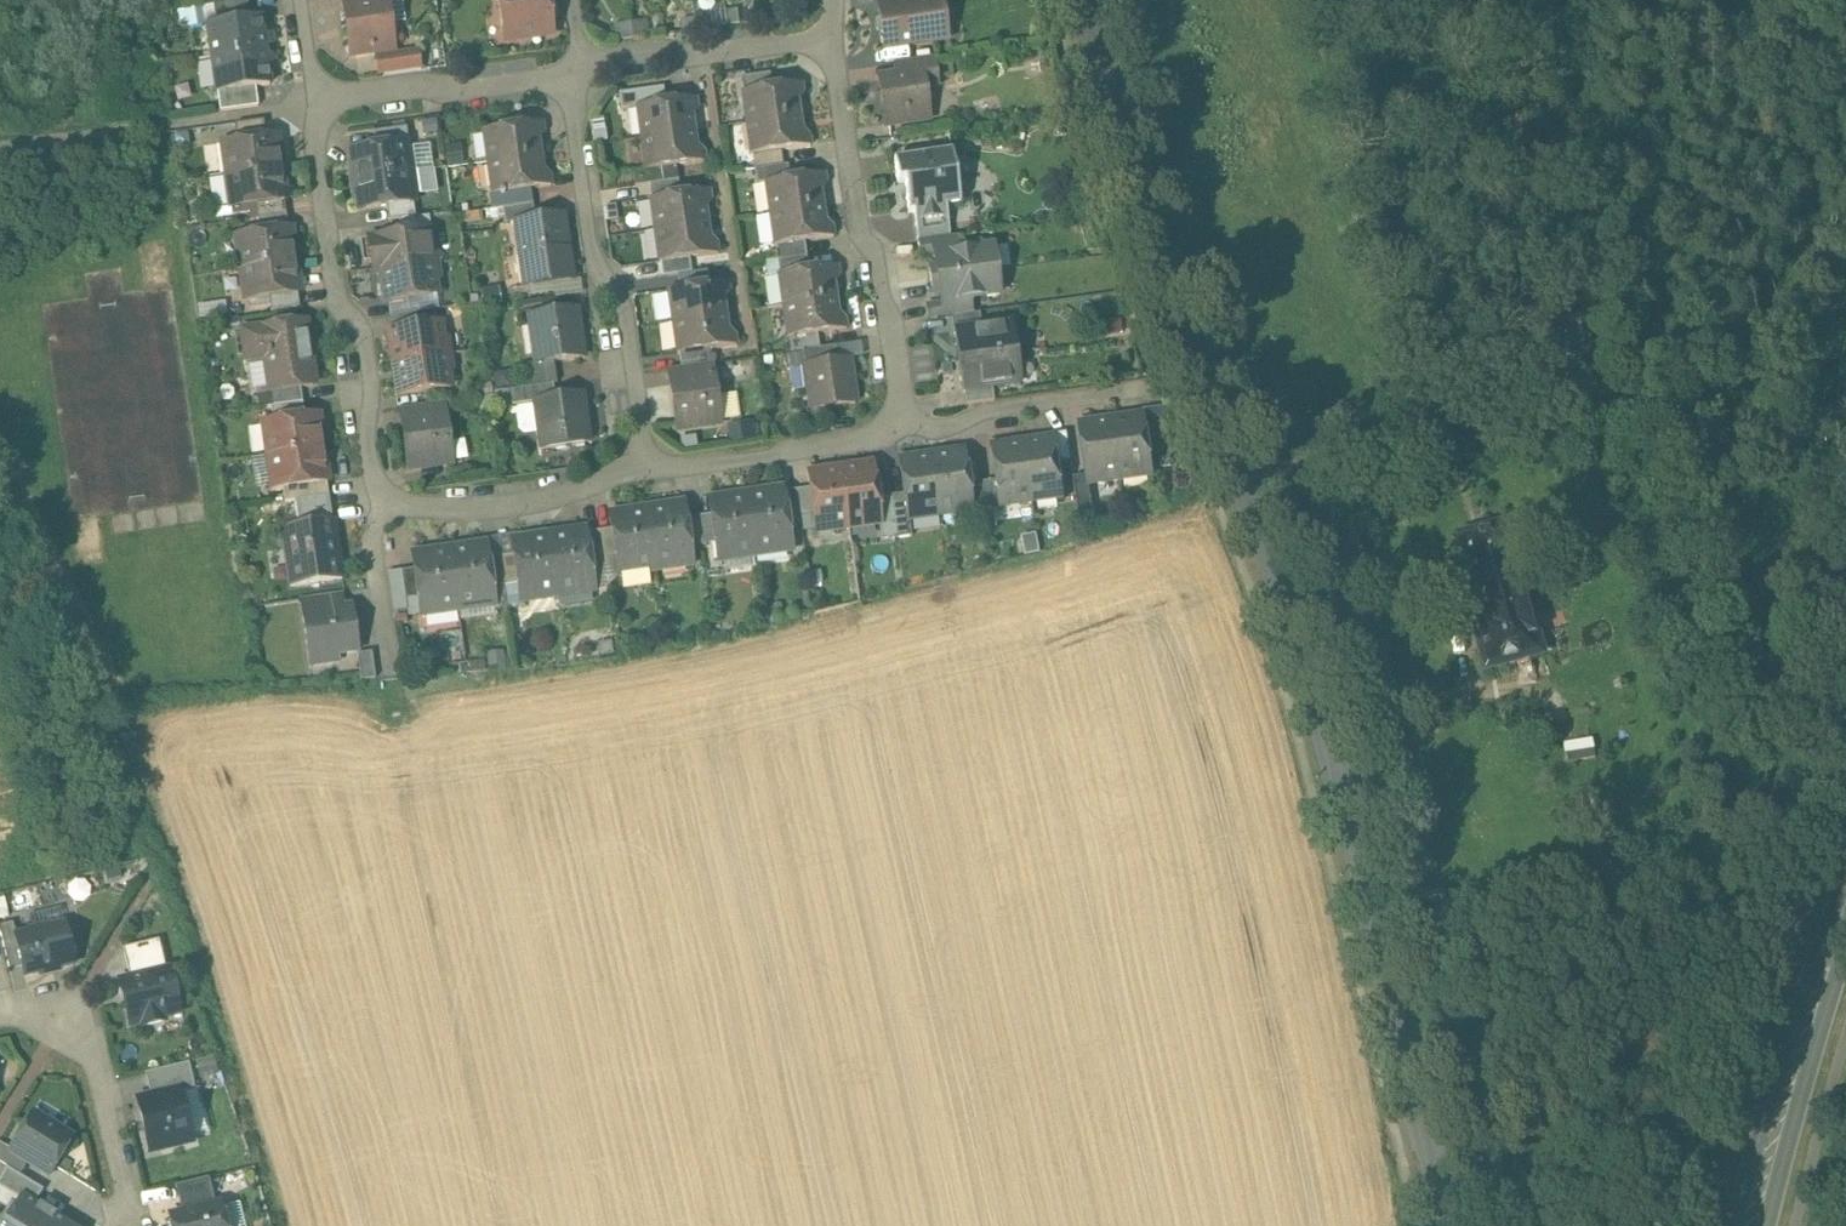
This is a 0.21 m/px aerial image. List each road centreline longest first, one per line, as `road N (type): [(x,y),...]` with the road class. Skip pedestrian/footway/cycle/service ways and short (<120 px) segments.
road 1 (residential): [(1448,1225),(1313,680),(1206,383)]
road 2 (track): [(1240,476),(1517,413),(1508,0)]
road 3 (residential): [(389,502),(373,482),(362,428),(367,348),(335,293),(317,102)]
road 4 (residential): [(576,71),(591,257),(624,297),(645,471)]
road 5 (residential): [(831,40),(859,231),(882,262),(904,434)]
road 6 (residential): [(1206,383),(1135,190),(1087,0)]
road 7 (primary): [(1845,920),(1752,1225)]
road 8 (residential): [(904,434),(1206,383)]
road 9 (residential): [(0,1014),(14,1011),(97,1060),(131,1225)]
road 10 (residential): [(317,102),(430,82),(458,93),(576,71)]
road 11 (residential): [(904,434),(645,471)]
road 12 (residential): [(645,471),(533,506),(389,502)]
road 13 (residential): [(576,71),(612,55),(675,46),(710,55),(831,40)]
road 14 (residential): [(389,502),(369,537),(387,667)]

